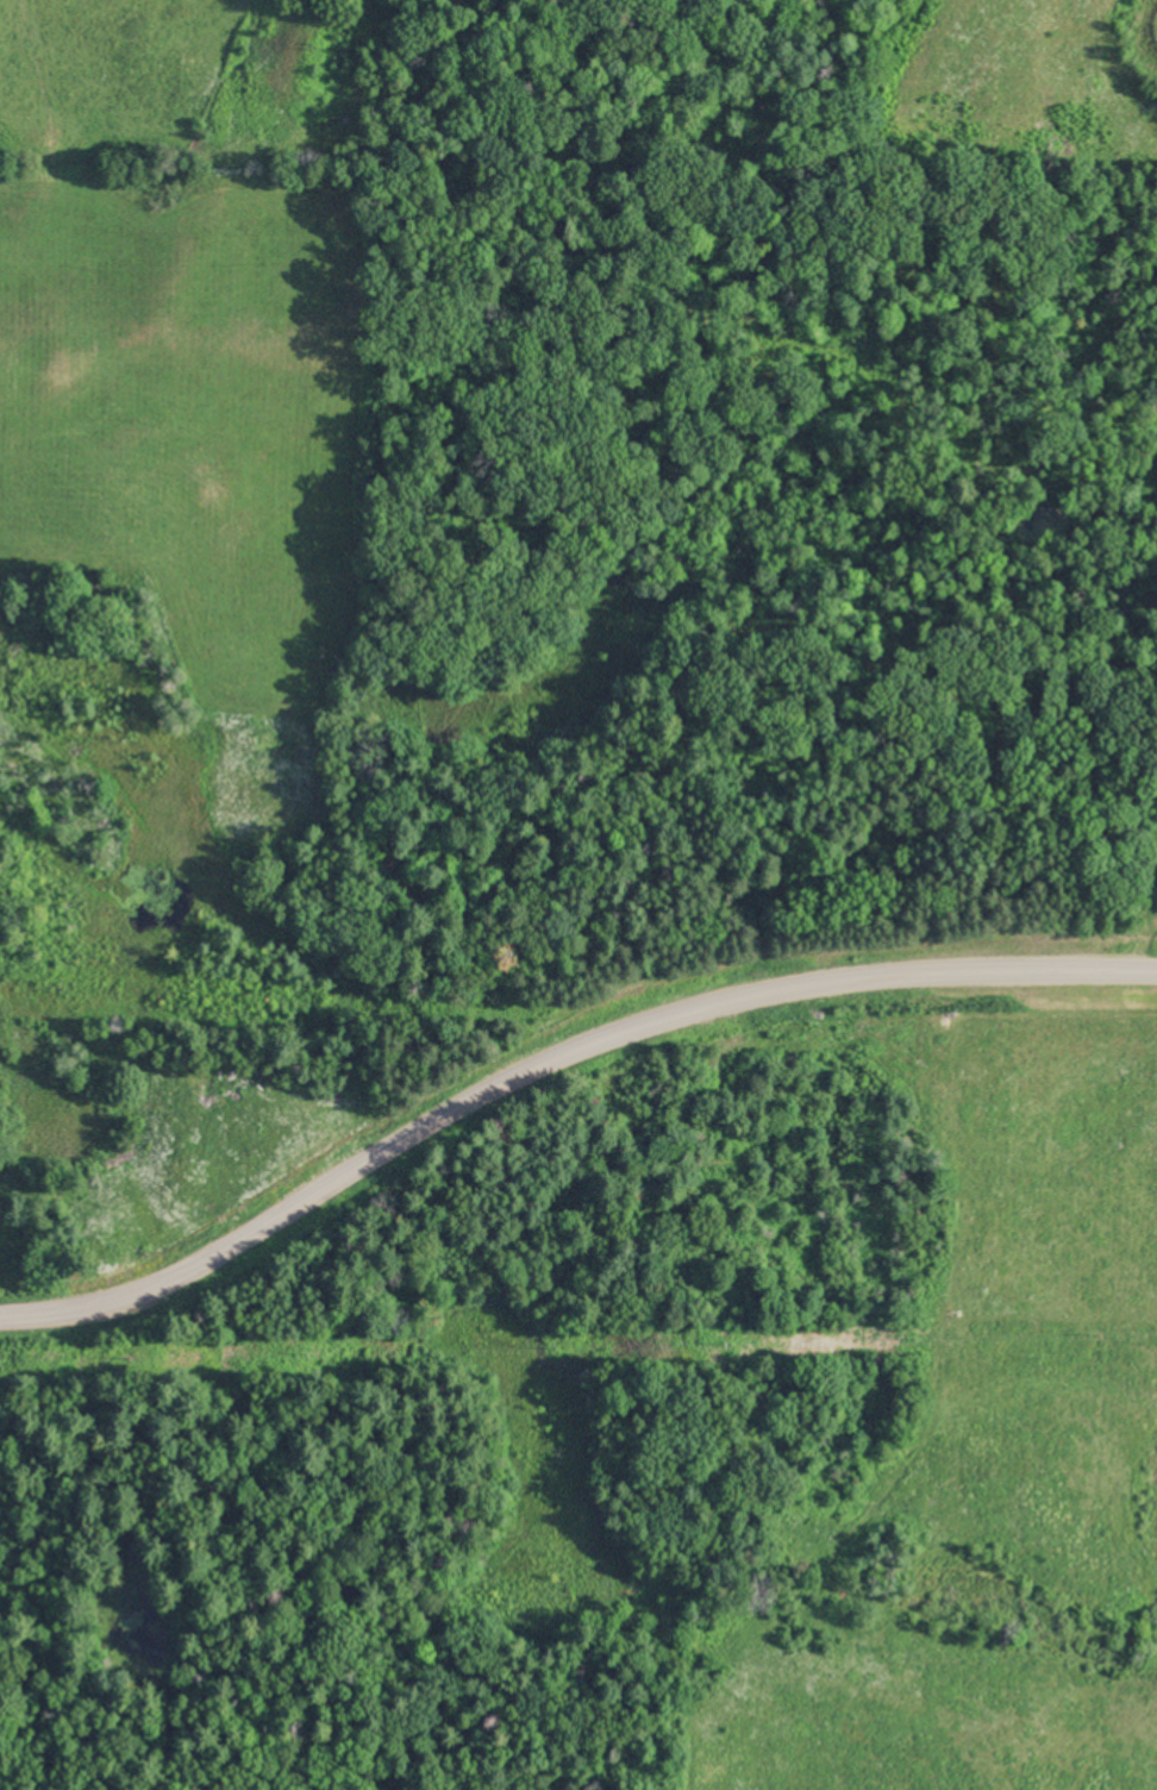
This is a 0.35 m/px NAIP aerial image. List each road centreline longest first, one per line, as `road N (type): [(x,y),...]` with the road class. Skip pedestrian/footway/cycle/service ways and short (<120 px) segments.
road 1 (residential): [(0,1324),(117,1307),(176,1283),(488,1099),(621,1037),(827,987),(962,974),(1156,975)]

